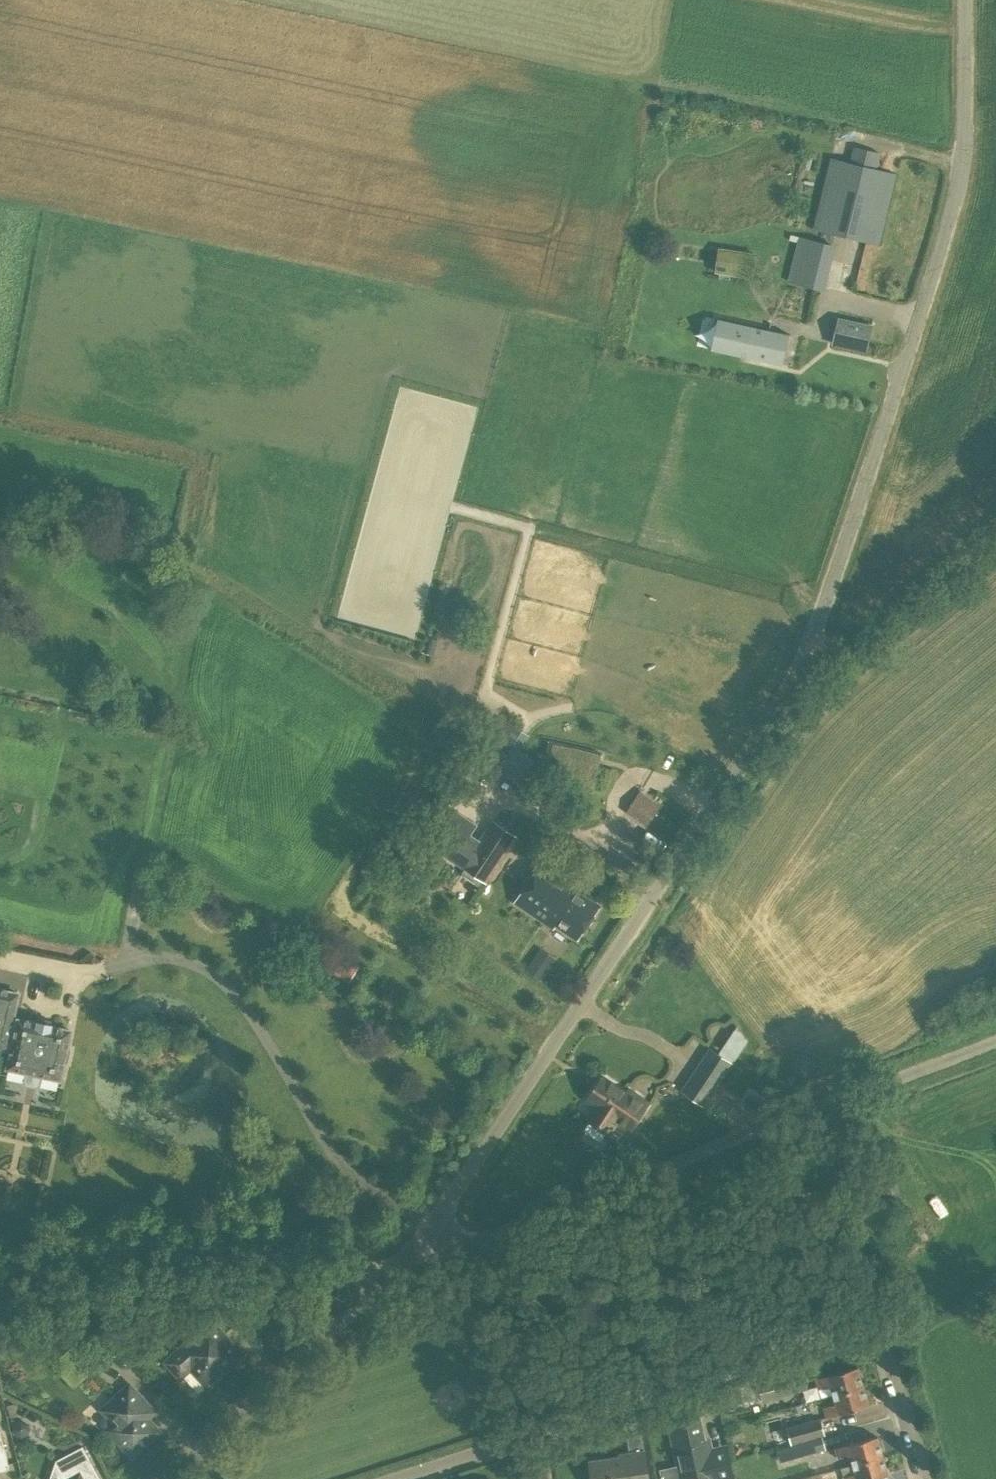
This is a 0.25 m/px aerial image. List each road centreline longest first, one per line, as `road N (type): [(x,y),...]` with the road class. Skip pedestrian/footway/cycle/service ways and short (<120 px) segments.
road 1 (unclassified): [(417,1247),(807,671),(950,238),(968,140),(967,0)]
road 2 (unclassified): [(417,1247),(456,1249),(995,1039)]
road 3 (track): [(392,1272),(0,1314)]
road 4 (residential): [(171,1478),(417,1247)]
road 5 (residential): [(532,1432),(852,1330)]
road 6 (residential): [(921,1478),(888,1370),(874,1343),(852,1330)]
road 7 (residential): [(389,1478),(532,1432)]

